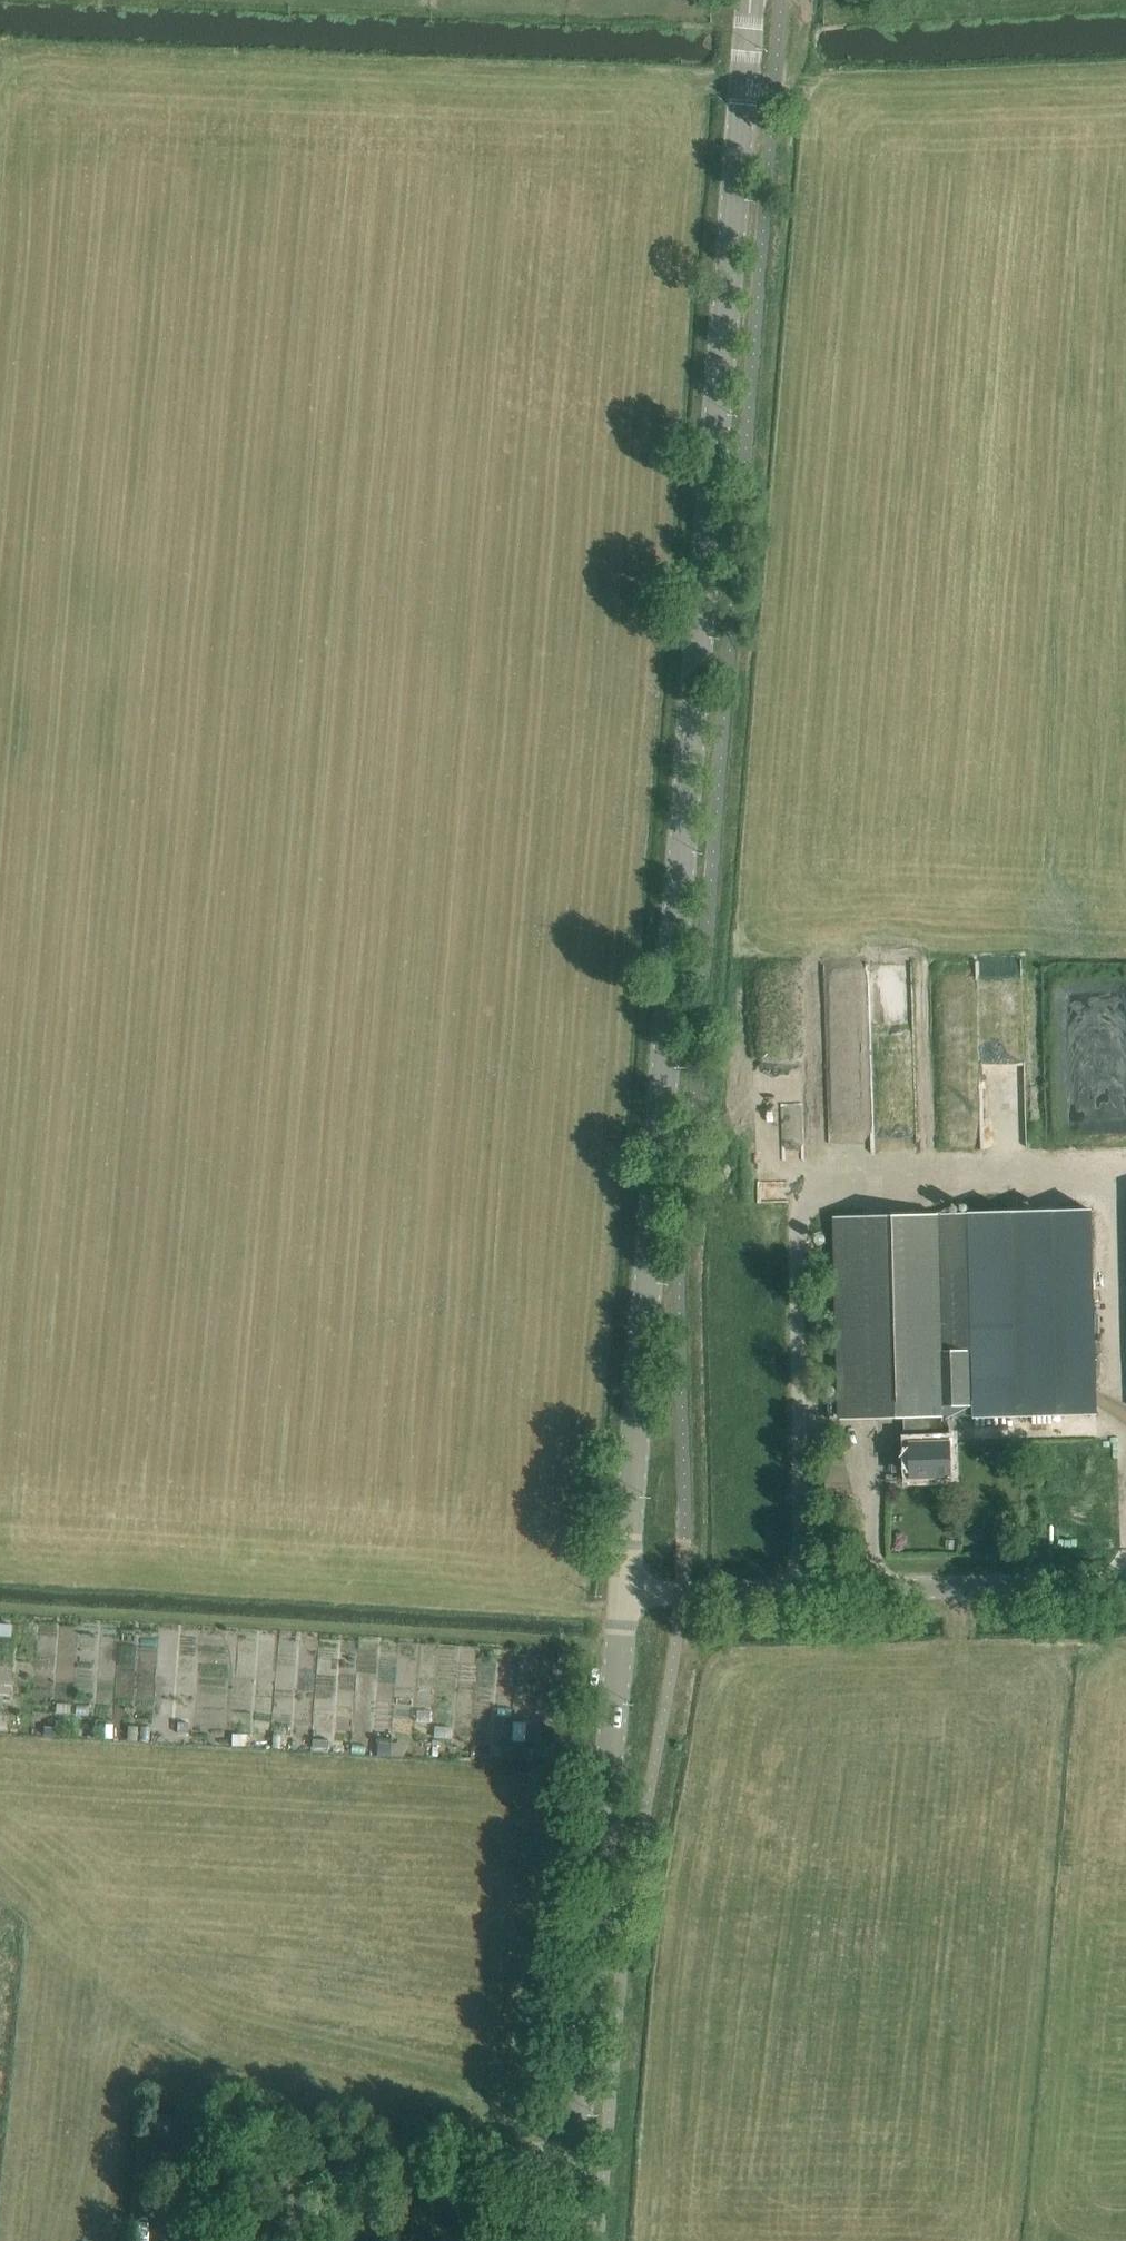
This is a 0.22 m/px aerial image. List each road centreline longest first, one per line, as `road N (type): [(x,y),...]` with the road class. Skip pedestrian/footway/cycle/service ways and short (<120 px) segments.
road 1 (tertiary): [(624,1594),(754,0)]
road 2 (tertiary): [(569,2240),(624,1594)]
road 3 (track): [(0,1607),(620,1644)]
road 4 (unclassified): [(624,1594),(1125,1583)]

